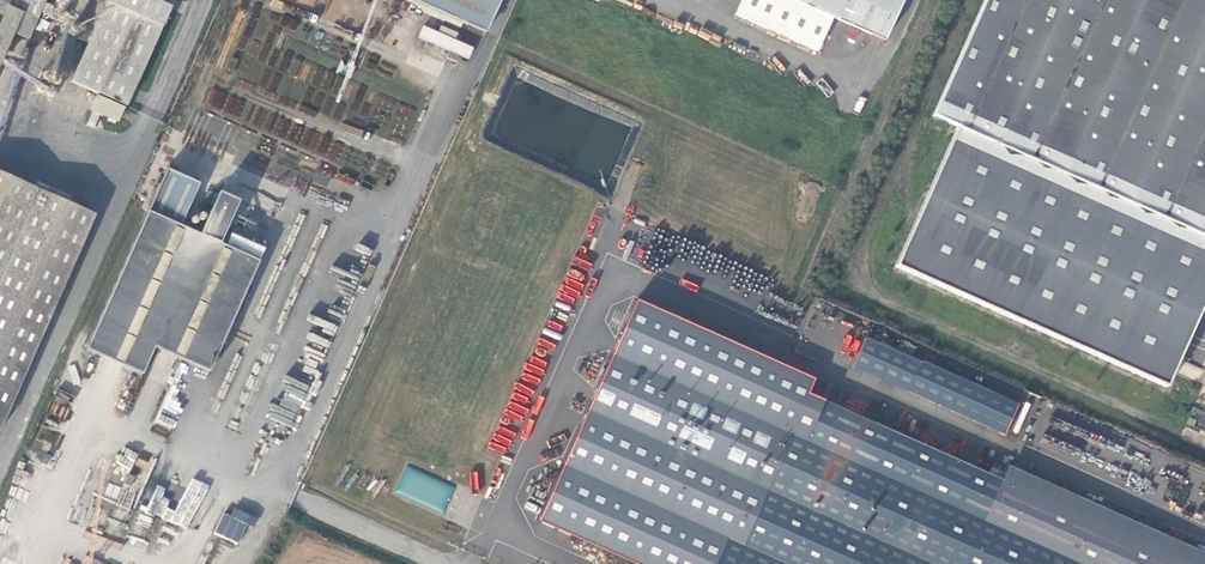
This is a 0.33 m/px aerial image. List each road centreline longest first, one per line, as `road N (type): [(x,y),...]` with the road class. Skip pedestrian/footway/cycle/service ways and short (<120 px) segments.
road 1 (unclassified): [(444,563),(314,505)]

